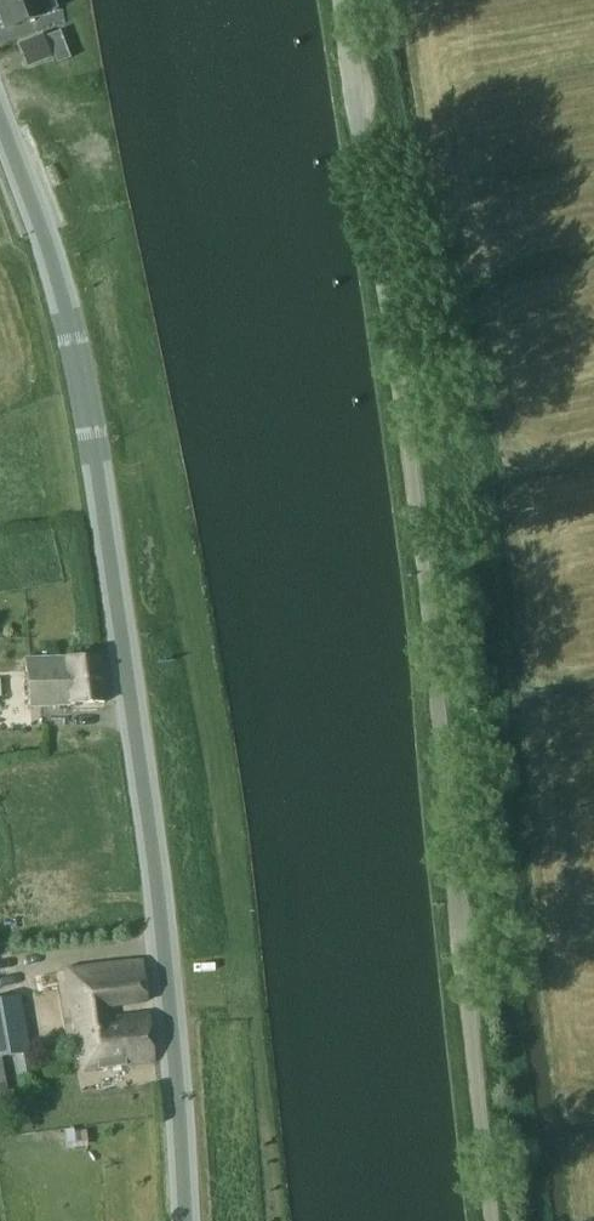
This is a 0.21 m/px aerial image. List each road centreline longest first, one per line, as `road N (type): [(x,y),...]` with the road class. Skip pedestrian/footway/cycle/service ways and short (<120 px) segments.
road 1 (unclassified): [(489,1220),(422,553),(339,0)]
road 2 (secondary): [(183,1220),(173,1041),(97,453),(59,286),(0,118)]

